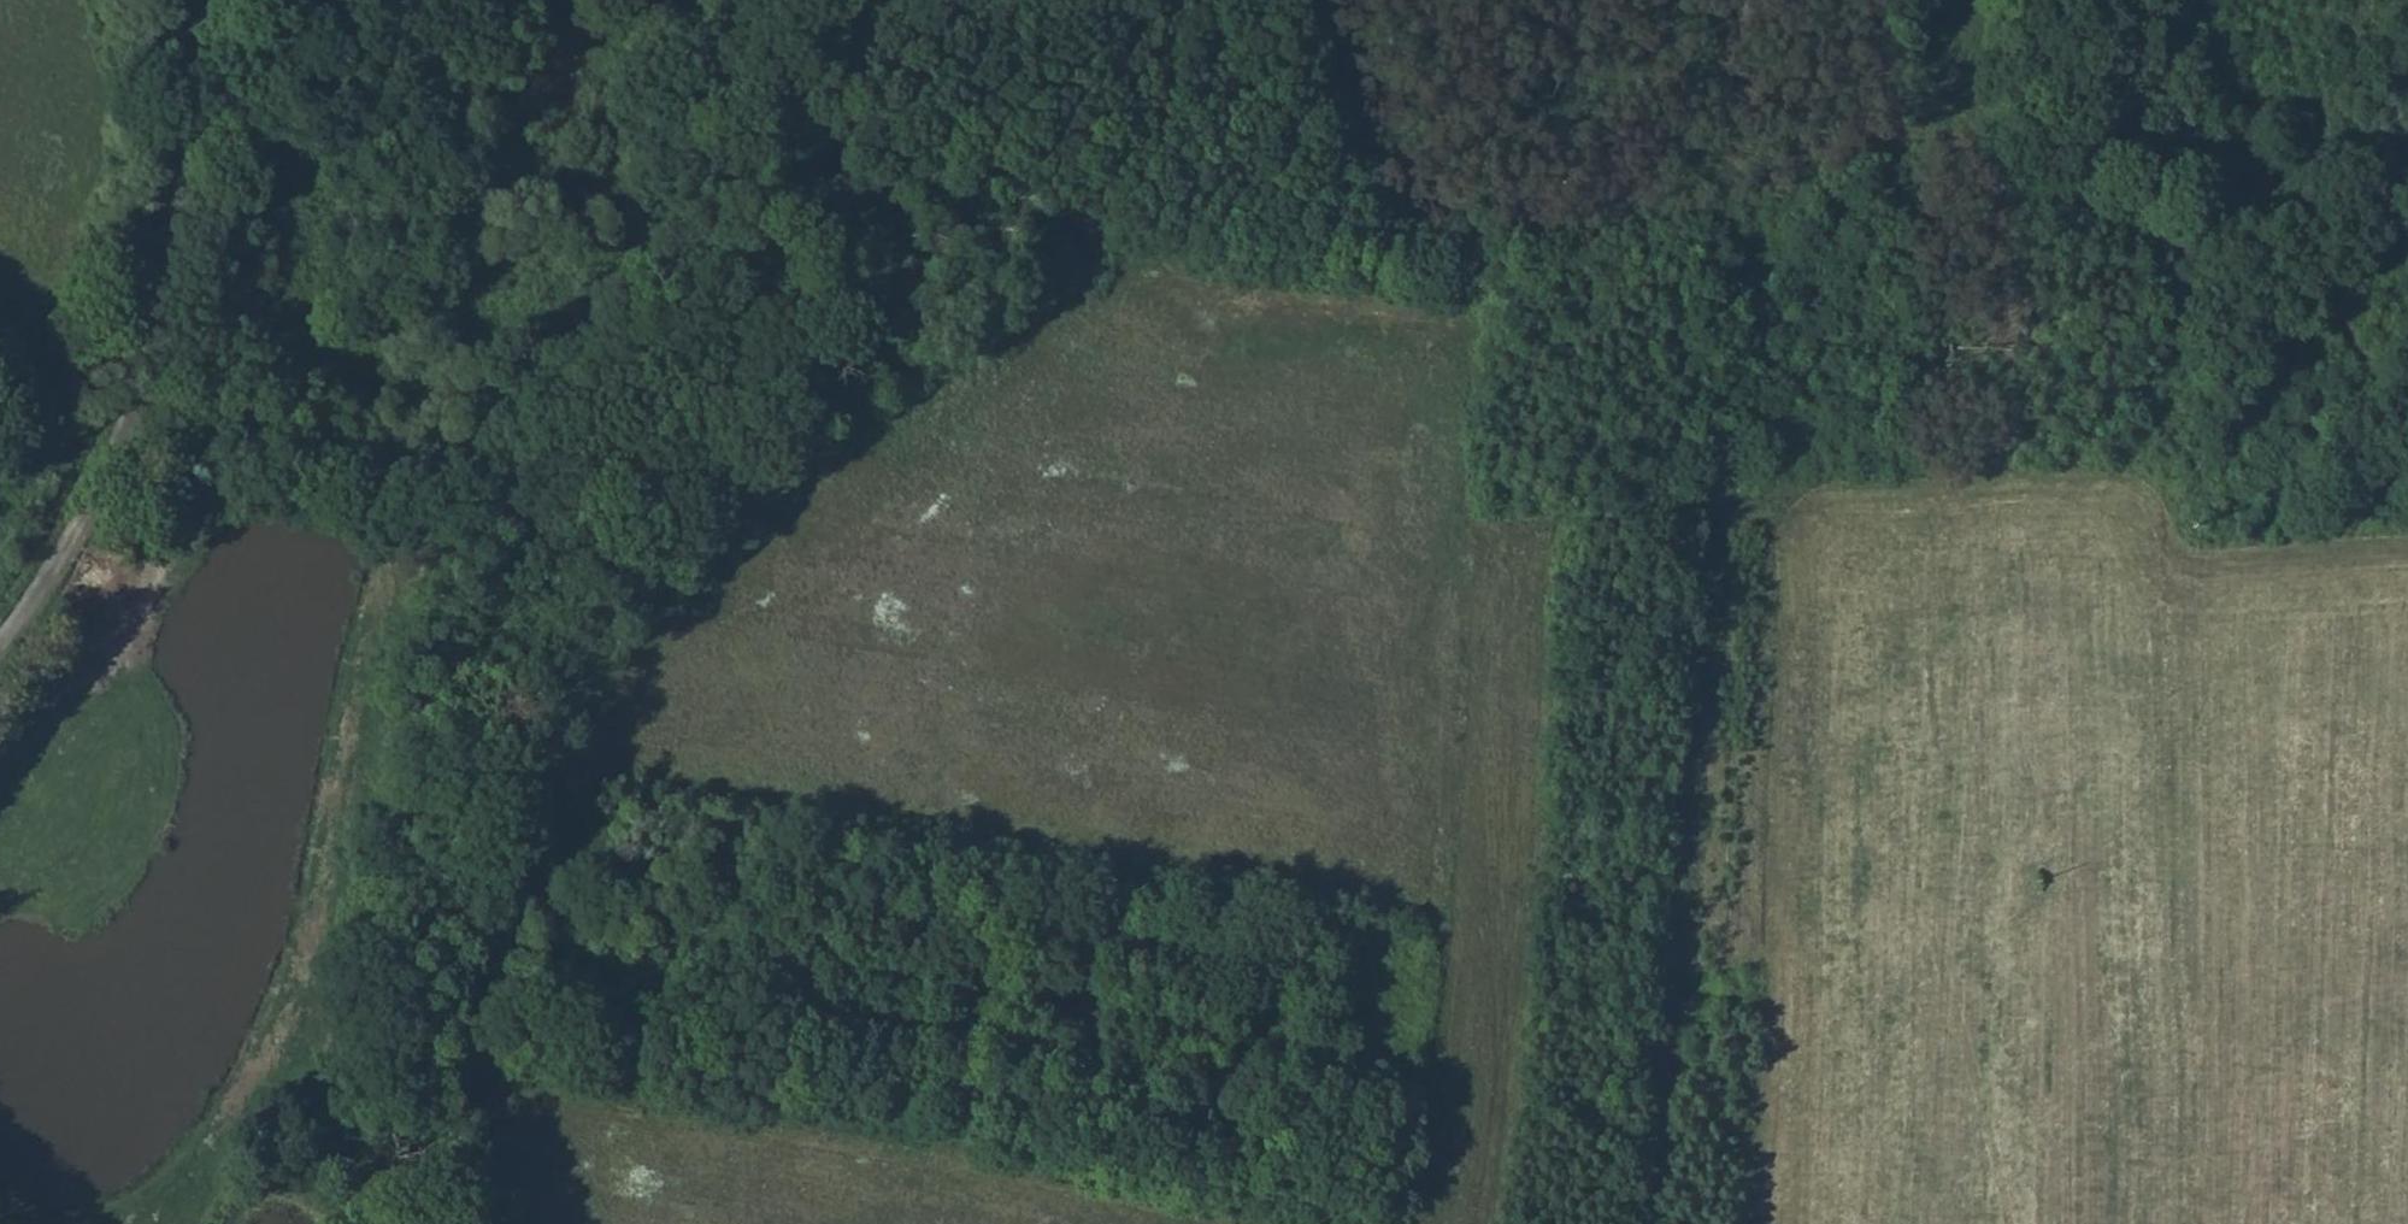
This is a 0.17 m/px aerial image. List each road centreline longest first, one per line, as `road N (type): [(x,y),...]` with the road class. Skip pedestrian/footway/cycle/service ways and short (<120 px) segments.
road 1 (track): [(2199,1223),(2199,1004),(2178,508)]
road 2 (track): [(0,648),(120,456),(178,240),(222,0)]

